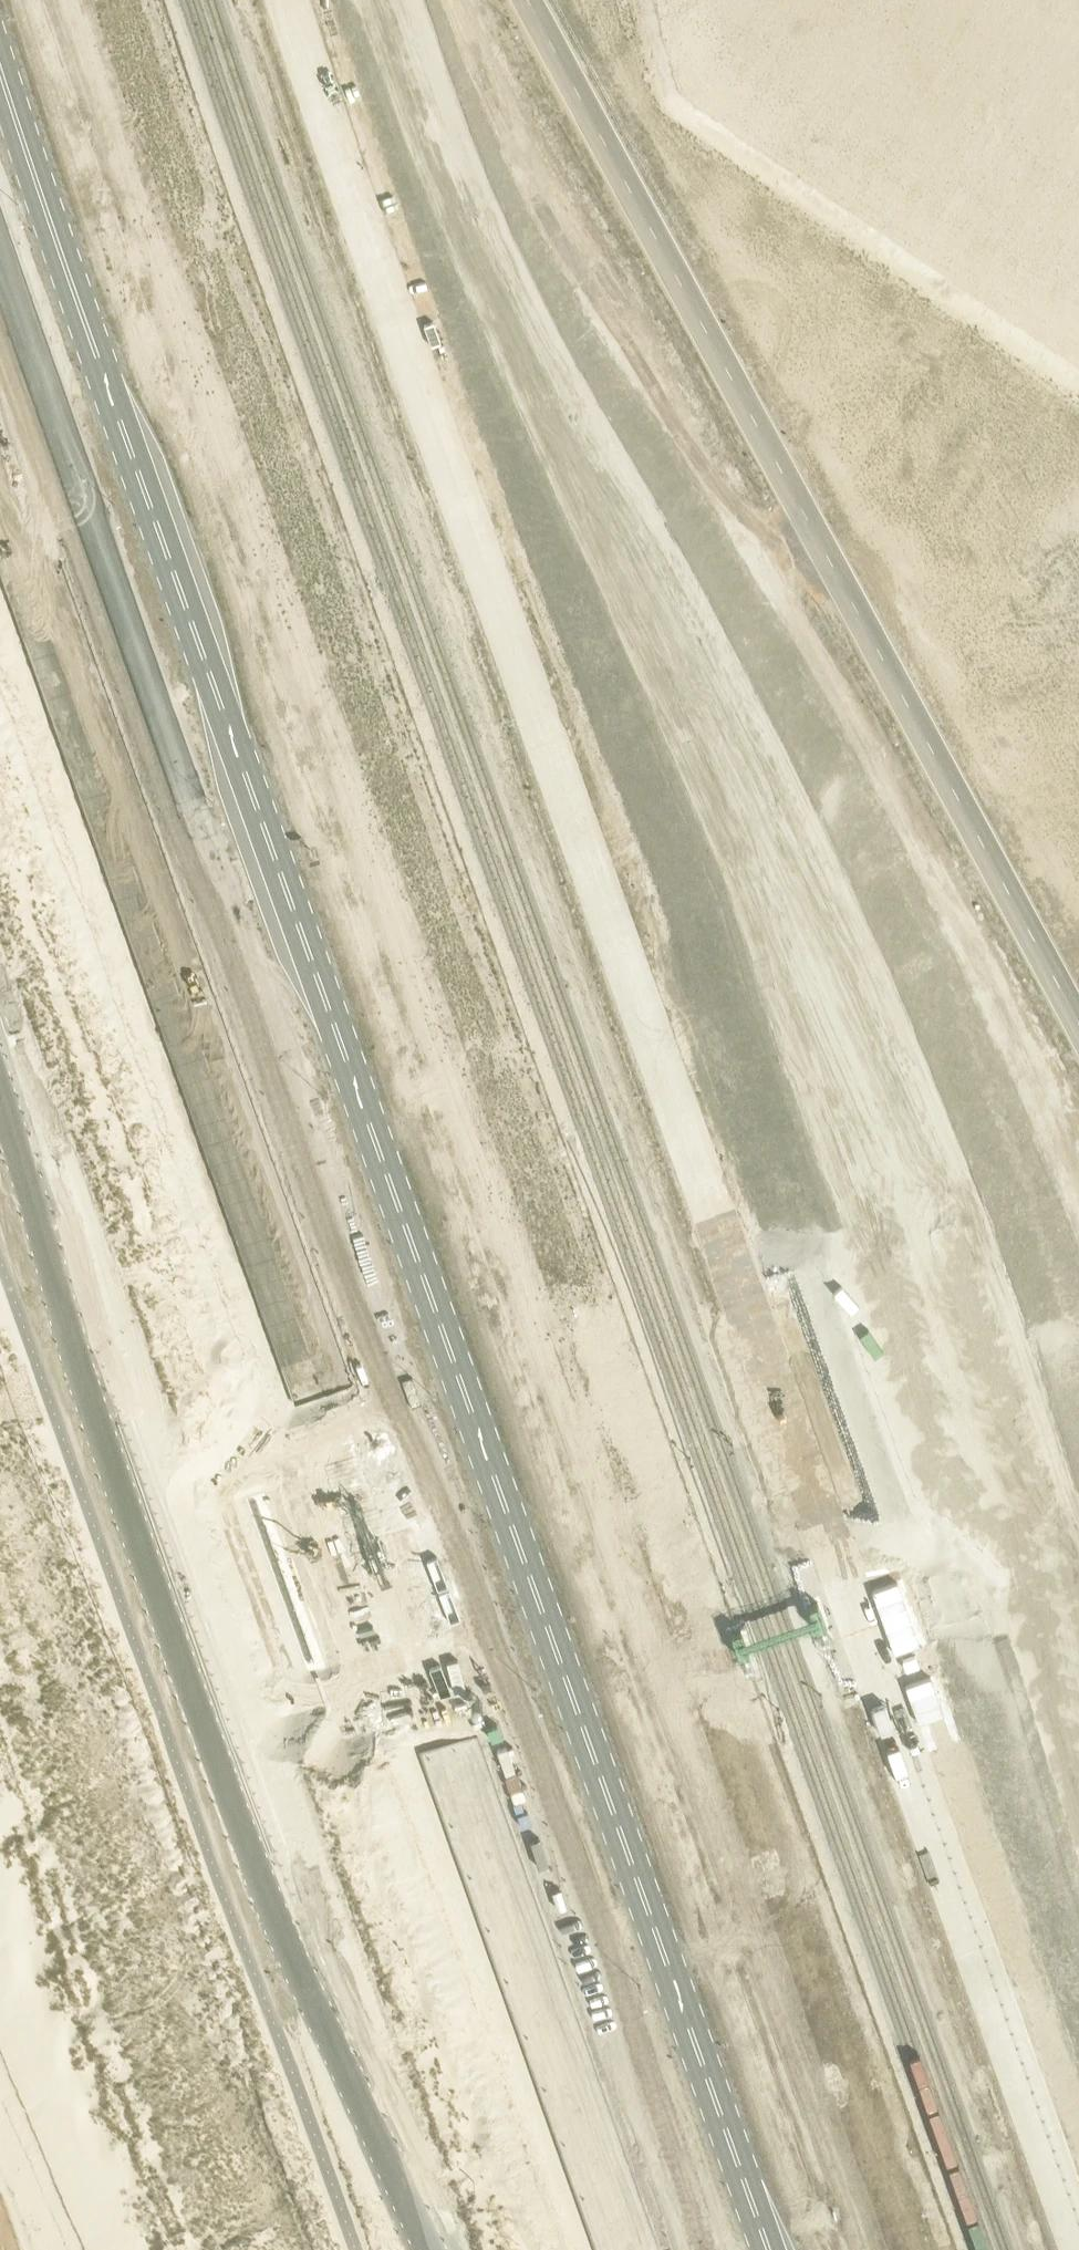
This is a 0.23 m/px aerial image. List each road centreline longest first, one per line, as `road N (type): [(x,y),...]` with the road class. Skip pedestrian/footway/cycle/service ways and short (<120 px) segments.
road 1 (trunk): [(31,382),(322,1173),(690,2249)]
road 2 (secondary): [(765,2249),(201,644)]
road 3 (trunk): [(596,1477),(229,479),(26,148)]
road 4 (trunk): [(31,382),(83,740),(273,1387),(336,1570)]
road 5 (unclassified): [(1078,1026),(532,0)]
road 6 (unclassified): [(1009,1358),(810,872),(748,745),(675,597),(562,407),(514,348)]
road 7 (unclassified): [(514,348),(543,435),(654,669),(946,1353)]
road 8 (trunk): [(851,2249),(819,2127),(612,1520)]
road 9 (trunk): [(349,1611),(503,2009),(608,2249)]
road 10 (unclassified): [(188,1667),(277,1917),(427,2249)]
road 11 (unclassified): [(0,1093),(97,1419),(172,1628)]
road 12 (secondary): [(201,644),(26,148)]
road 13 (secondary): [(0,270),(201,644)]
road 14 (unclassified): [(963,1401),(1078,1773)]
road 15 (unclassified): [(374,0),(514,348)]
road 16 (unclassified): [(946,1353),(596,1477)]
road 17 (unclassified): [(612,1520),(963,1401)]
road 18 (unclassified): [(349,1611),(612,1520)]
road 19 (unclassified): [(596,1477),(336,1570)]
road 20 (unclassified): [(1078,1607),(1009,1358)]
road 21 (unclassified): [(336,1570),(172,1628)]
road 22 (unclassified): [(188,1667),(349,1611)]

